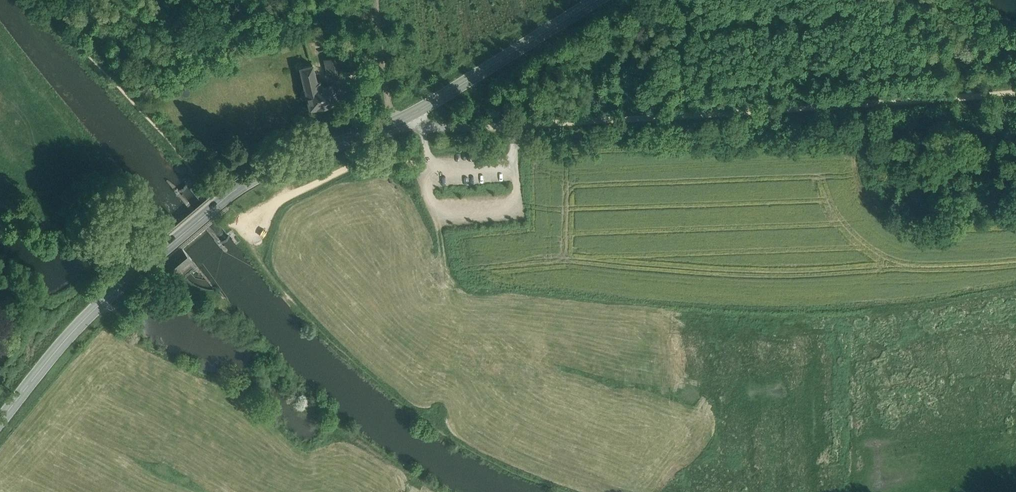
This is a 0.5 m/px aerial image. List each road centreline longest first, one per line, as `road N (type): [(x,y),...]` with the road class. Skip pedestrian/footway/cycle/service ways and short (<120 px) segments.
road 1 (secondary): [(0,421),(100,303),(240,186),(403,119),(597,0)]
road 2 (track): [(513,128),(1015,92)]
road 3 (track): [(136,272),(120,252),(0,202)]
road 4 (track): [(387,125),(378,0)]

